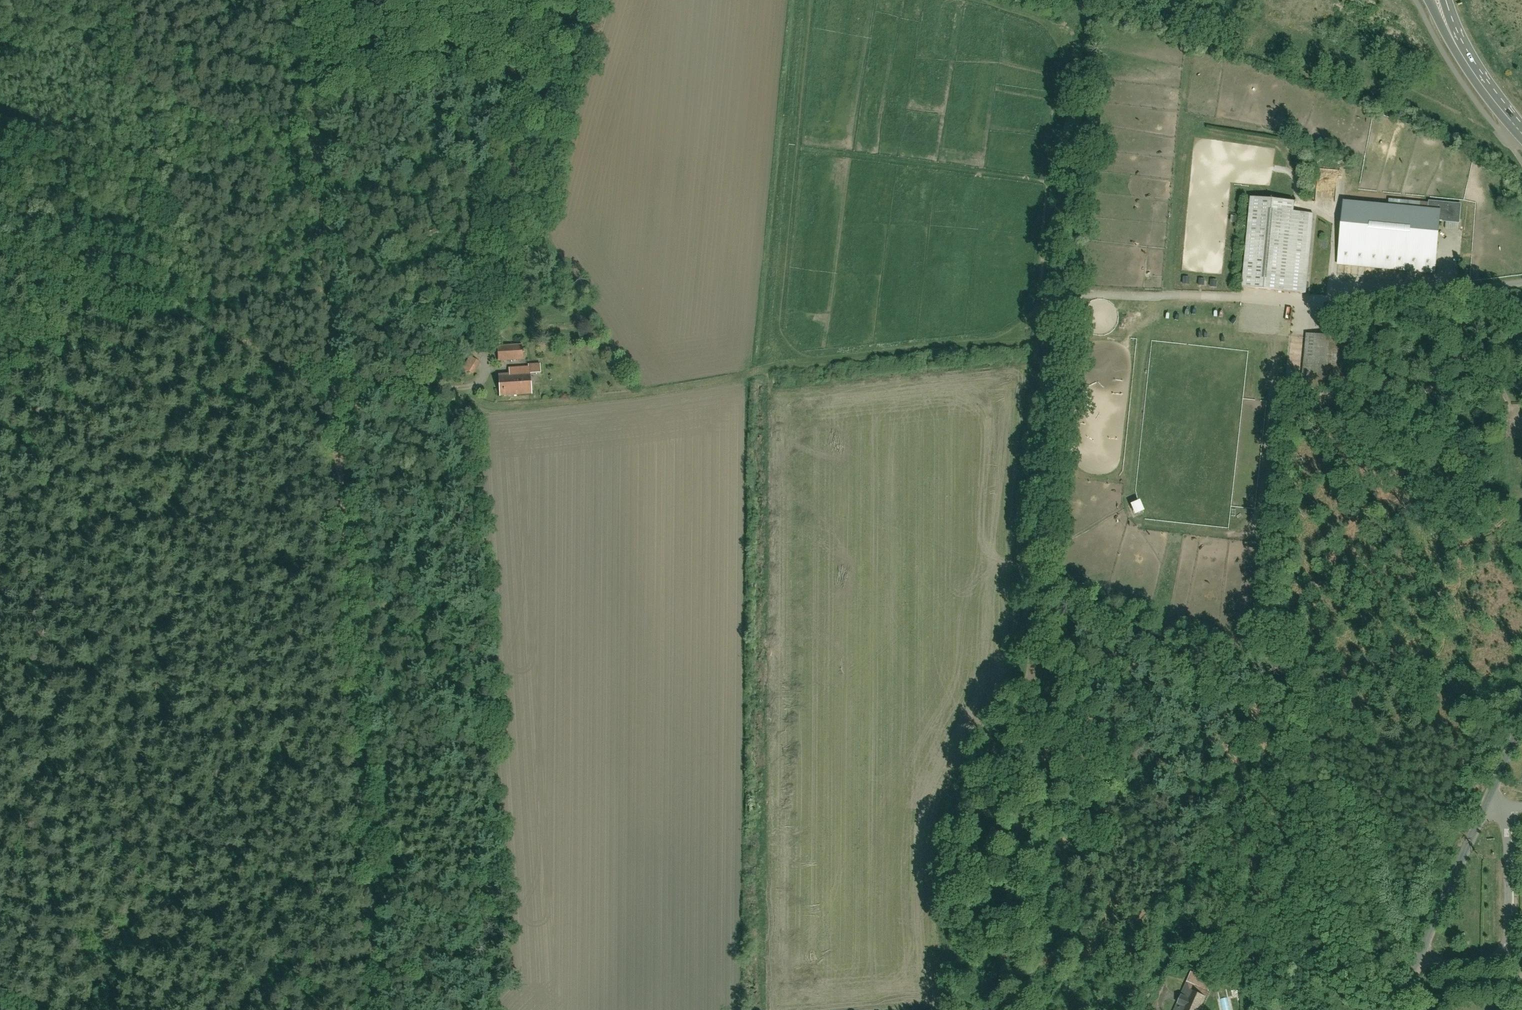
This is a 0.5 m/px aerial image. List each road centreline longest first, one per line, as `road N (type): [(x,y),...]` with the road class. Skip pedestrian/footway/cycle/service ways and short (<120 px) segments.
road 1 (track): [(358,1009),(330,387),(497,382)]
road 2 (unclassified): [(1521,717),(1416,962)]
road 3 (secondary): [(1445,21),(1521,134)]

